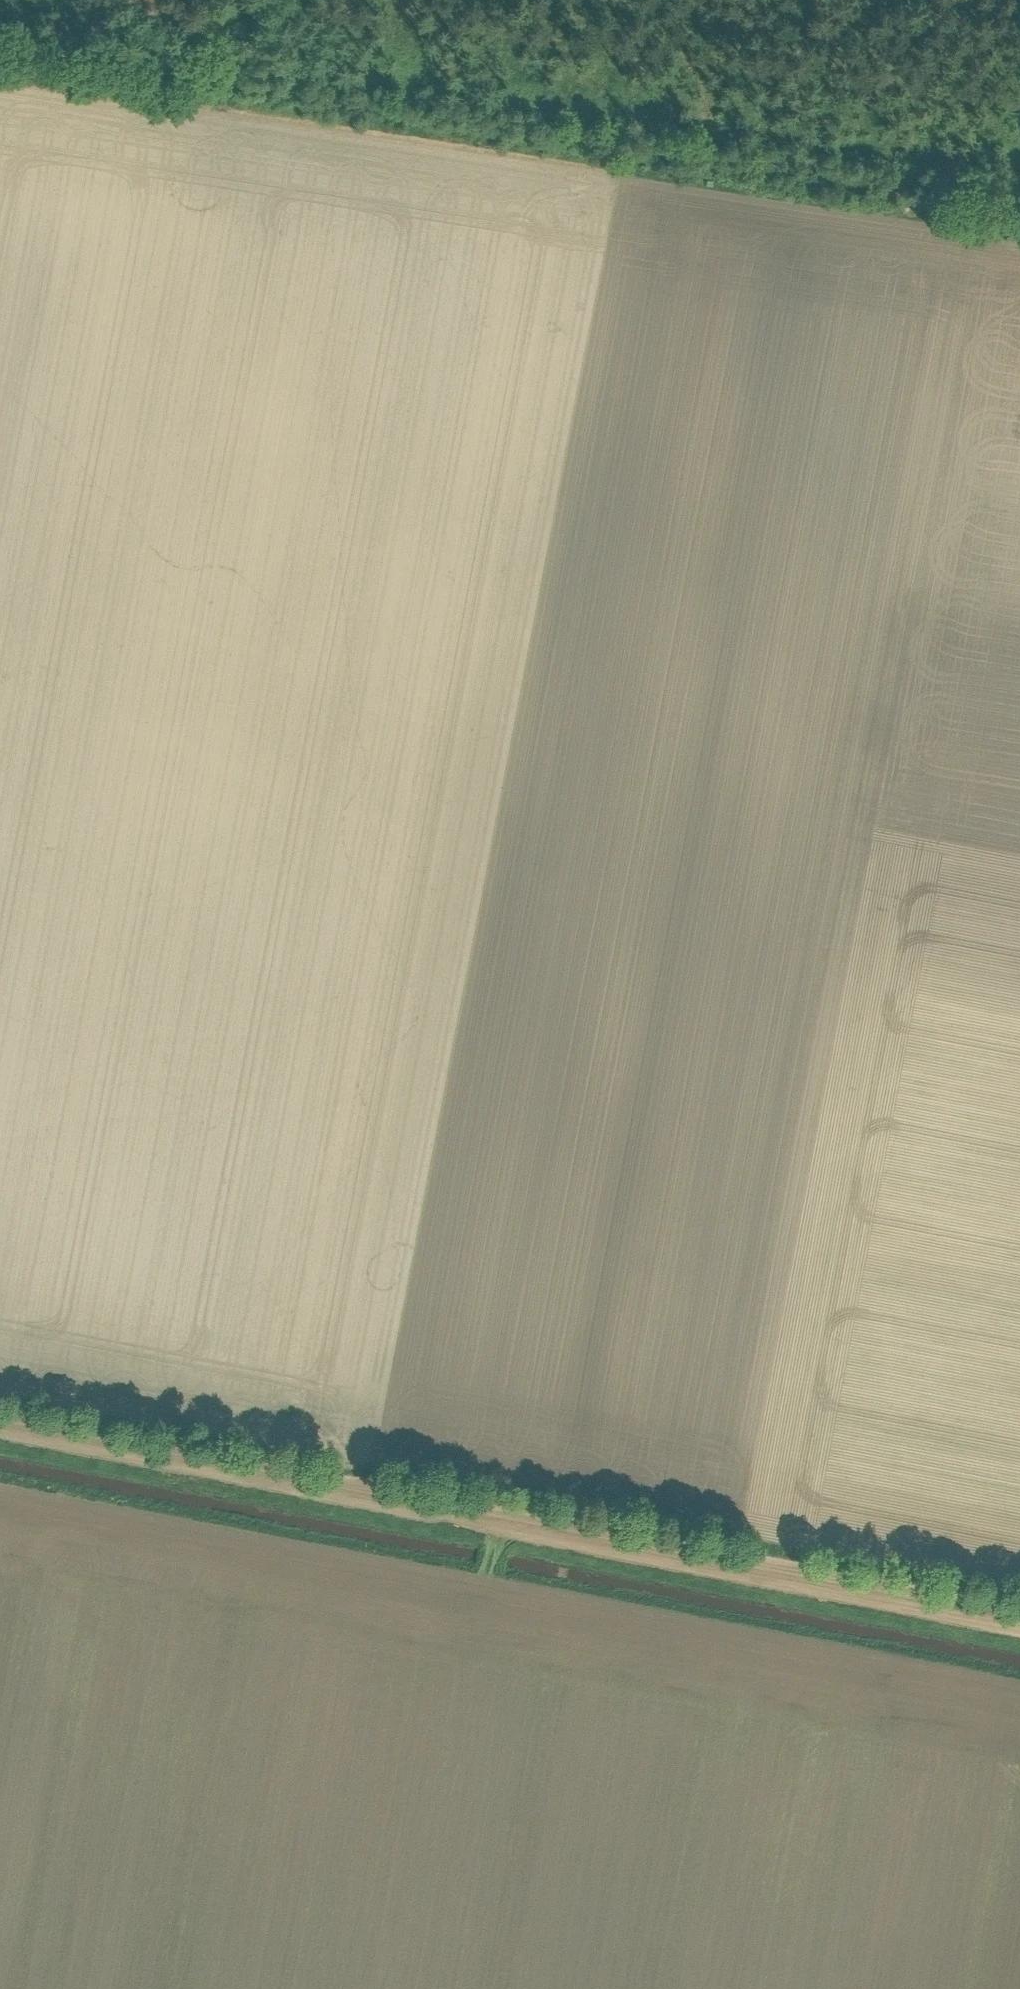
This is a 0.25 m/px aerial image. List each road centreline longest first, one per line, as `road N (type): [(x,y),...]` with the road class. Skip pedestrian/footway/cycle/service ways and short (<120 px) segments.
road 1 (unclassified): [(0,1409),(1019,1608)]

